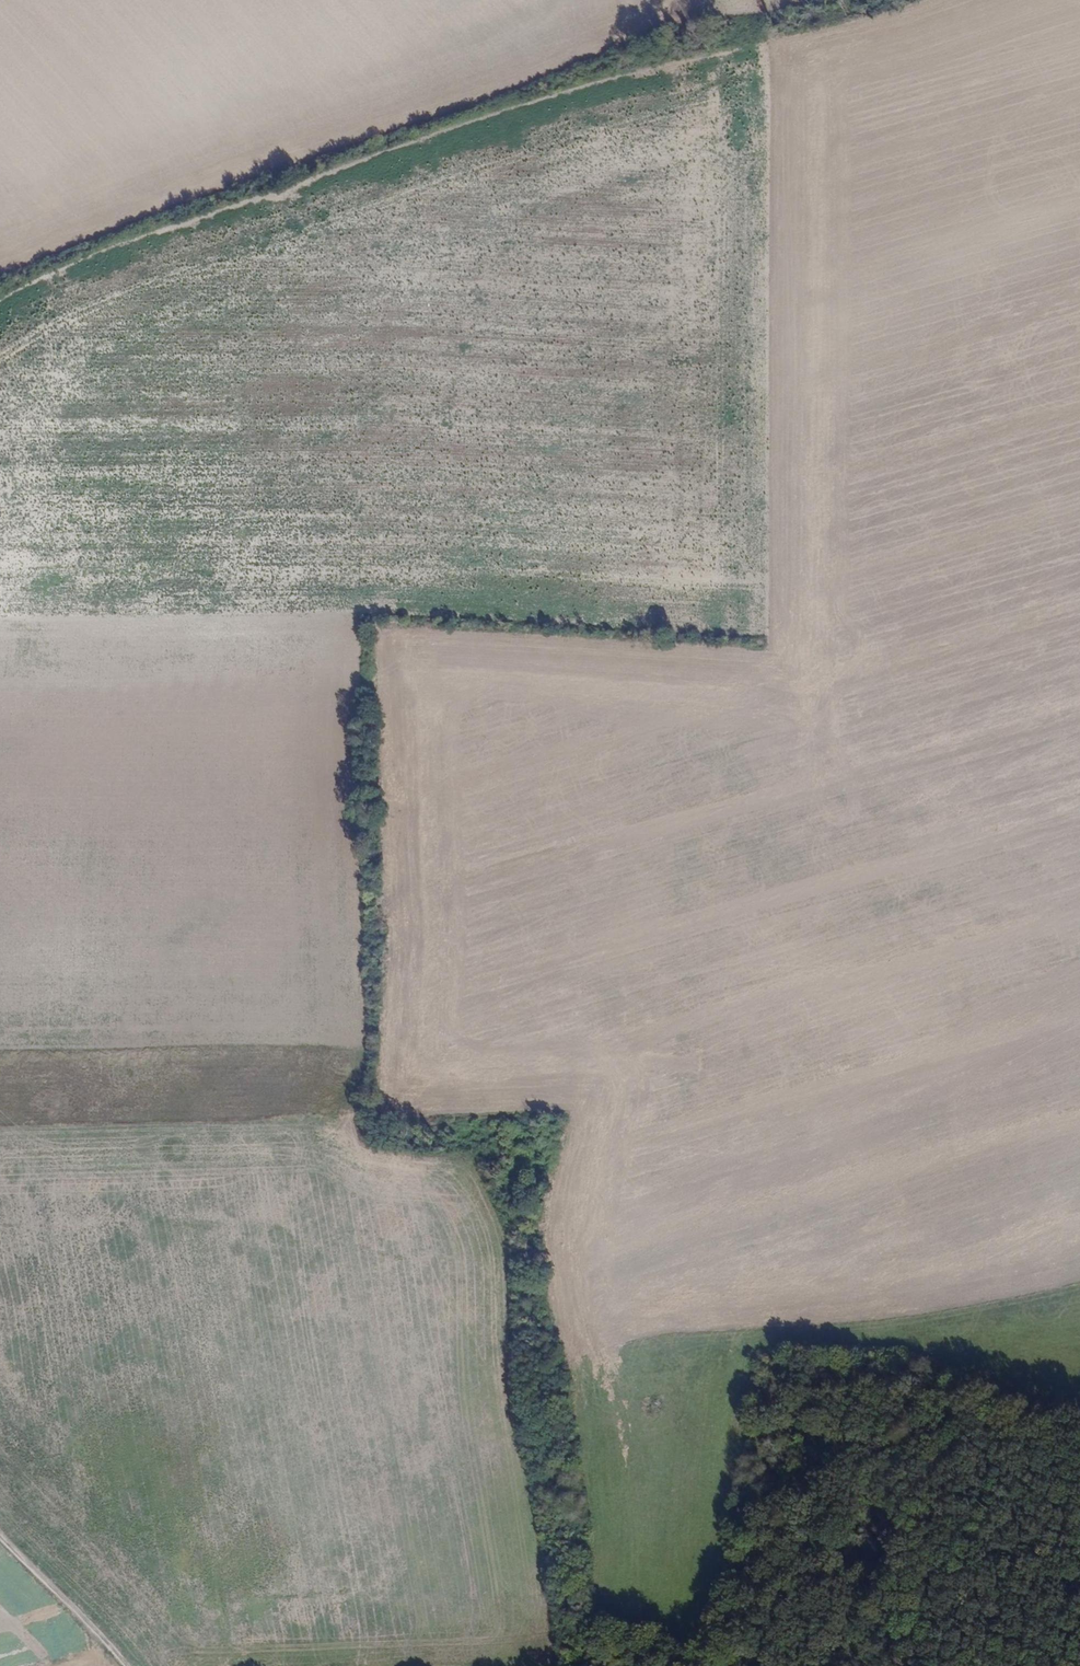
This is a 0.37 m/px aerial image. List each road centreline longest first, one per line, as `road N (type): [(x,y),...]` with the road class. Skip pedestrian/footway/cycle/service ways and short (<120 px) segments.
road 1 (track): [(0,1526),(127,1665)]

